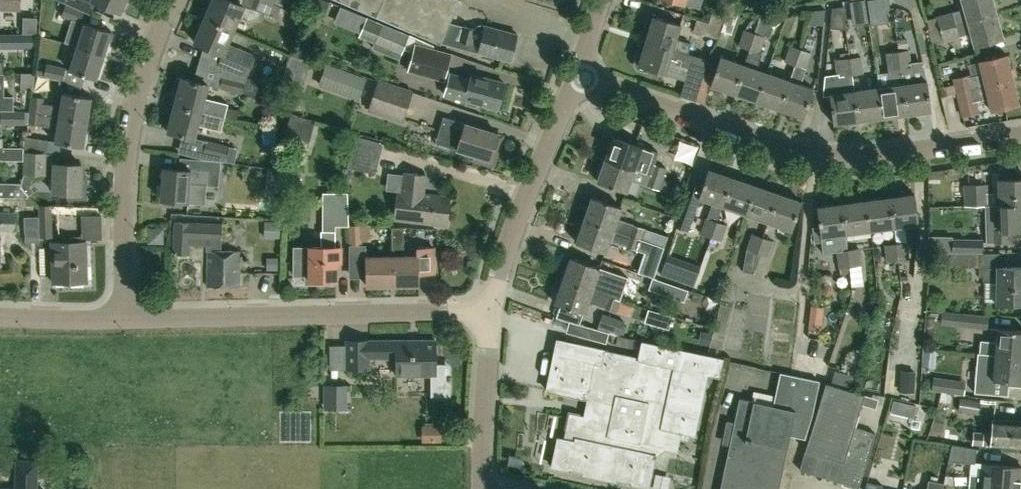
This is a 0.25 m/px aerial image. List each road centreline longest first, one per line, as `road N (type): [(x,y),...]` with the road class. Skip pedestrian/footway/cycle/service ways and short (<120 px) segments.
road 1 (residential): [(1020,137),(835,157),(800,153),(575,75)]
road 2 (residential): [(490,311),(126,318)]
road 3 (residential): [(171,0),(127,134),(121,186),(126,318)]
road 4 (residential): [(490,311),(522,201),(575,75)]
road 5 (residential): [(483,488),(490,311)]
road 6 (residential): [(126,318),(0,316)]

